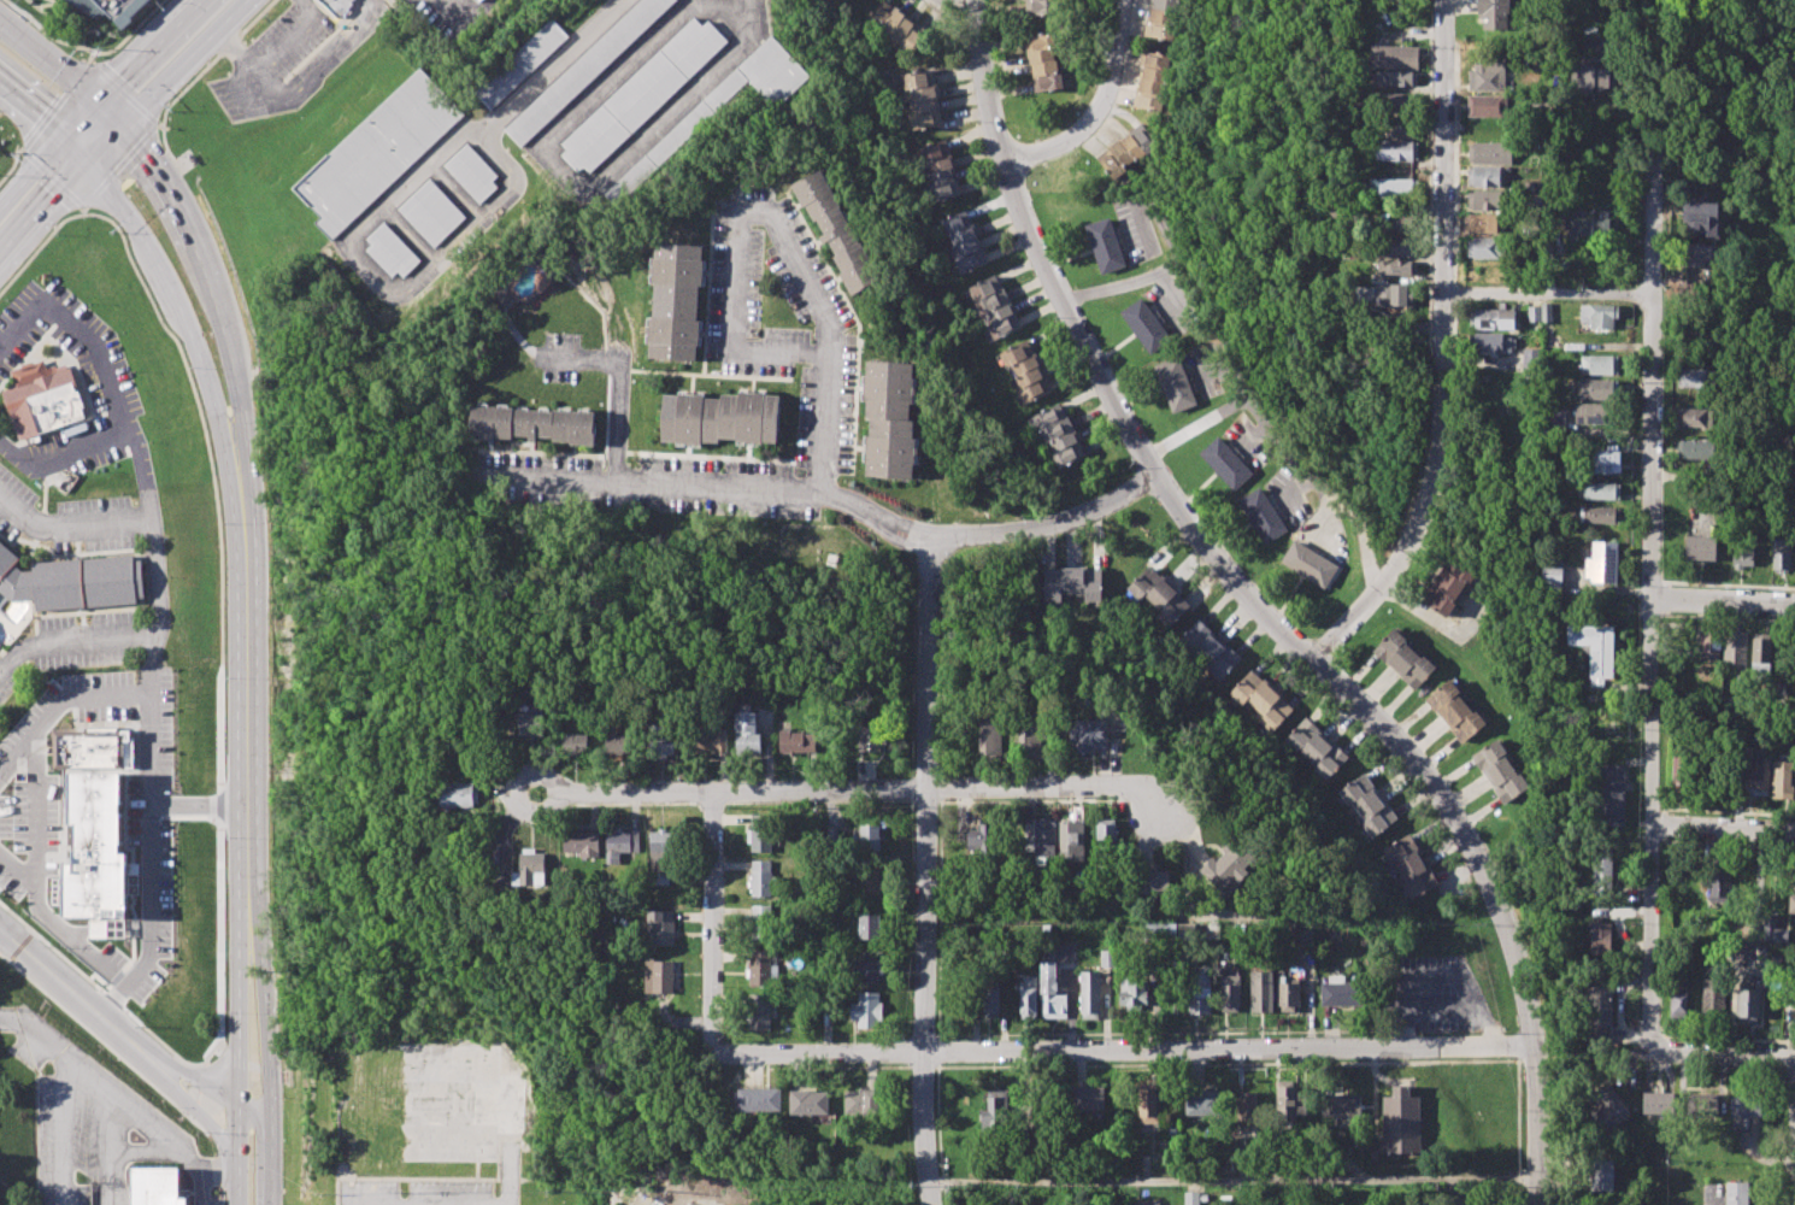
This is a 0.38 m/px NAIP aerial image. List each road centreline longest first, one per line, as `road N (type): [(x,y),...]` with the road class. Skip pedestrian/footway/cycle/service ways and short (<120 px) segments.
road 1 (residential): [(977,0),(1006,167),(1094,365),(1155,475),(1261,609),(1348,688),(1414,766),(1488,878),(1537,1048),(1537,1204)]
road 2 (residential): [(1654,146),(1654,1044)]
road 3 (residential): [(1537,1048),(722,1058)]
road 4 (residential): [(1446,0),(1442,412),(1434,478),(1402,556),(1314,657)]
road 5 (residential): [(1163,811),(1135,789),(531,792)]
road 6 (residential): [(926,543),(923,1053)]
road 7 (primary): [(239,464),(248,919)]
road 8 (primary): [(78,155),(164,270),(239,464)]
road 9 (residential): [(926,543),(819,489),(613,481)]
road 10 (primary): [(273,1204),(271,983),(248,919)]
road 11 (primary): [(248,919),(240,988),(240,1204)]
road 12 (primary): [(233,365),(193,241),(152,166),(110,118)]
road 13 (residential): [(720,792),(722,1058)]
road 14 (residential): [(1155,475),(1085,513),(926,543)]
road 15 (residential): [(1006,167),(1095,122),(1108,96),(1124,0)]
road 16 (residential): [(0,929),(134,1044)]
road 17 (secondary): [(110,118),(235,0)]
road 18 (residential): [(272,1121),(134,1044)]
road 19 (residential): [(134,1044),(240,1152)]
road 20 (residential): [(923,1053),(932,1204)]
road 21 (primary): [(110,118),(0,21)]
road 22 (residential): [(1794,1057),(1667,1053),(1654,1044)]
road 23 (residential): [(1794,833),(1652,825)]
road 24 (residential): [(1794,607),(1652,599)]
road 25 (residential): [(1653,295),(1519,293)]

